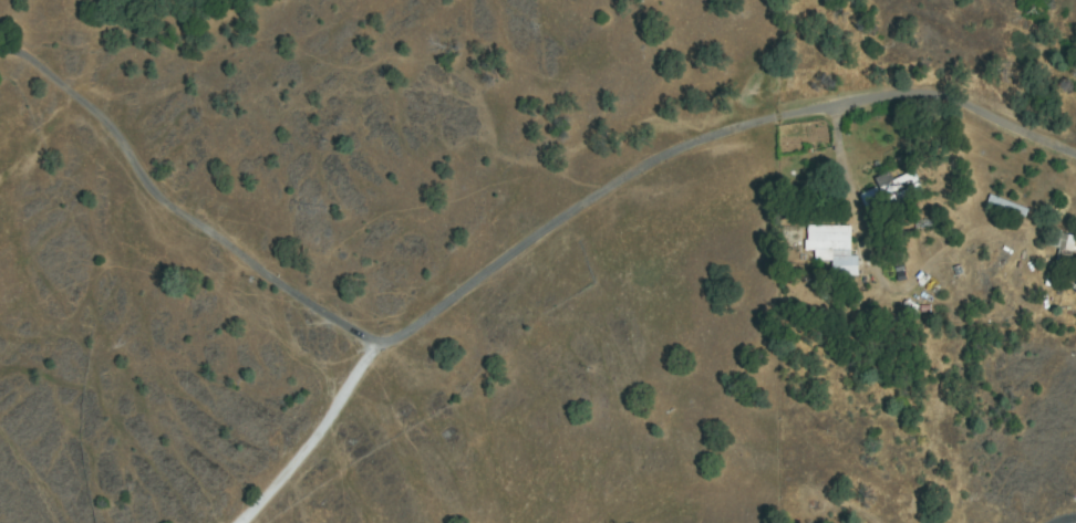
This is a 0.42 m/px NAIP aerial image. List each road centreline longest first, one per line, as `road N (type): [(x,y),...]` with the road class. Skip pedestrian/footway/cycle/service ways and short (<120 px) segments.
road 1 (residential): [(0,53),(40,67),(231,251),(381,354),(628,177),(794,111),(924,100),(1075,156)]
road 2 (residential): [(239,522),(381,354)]

